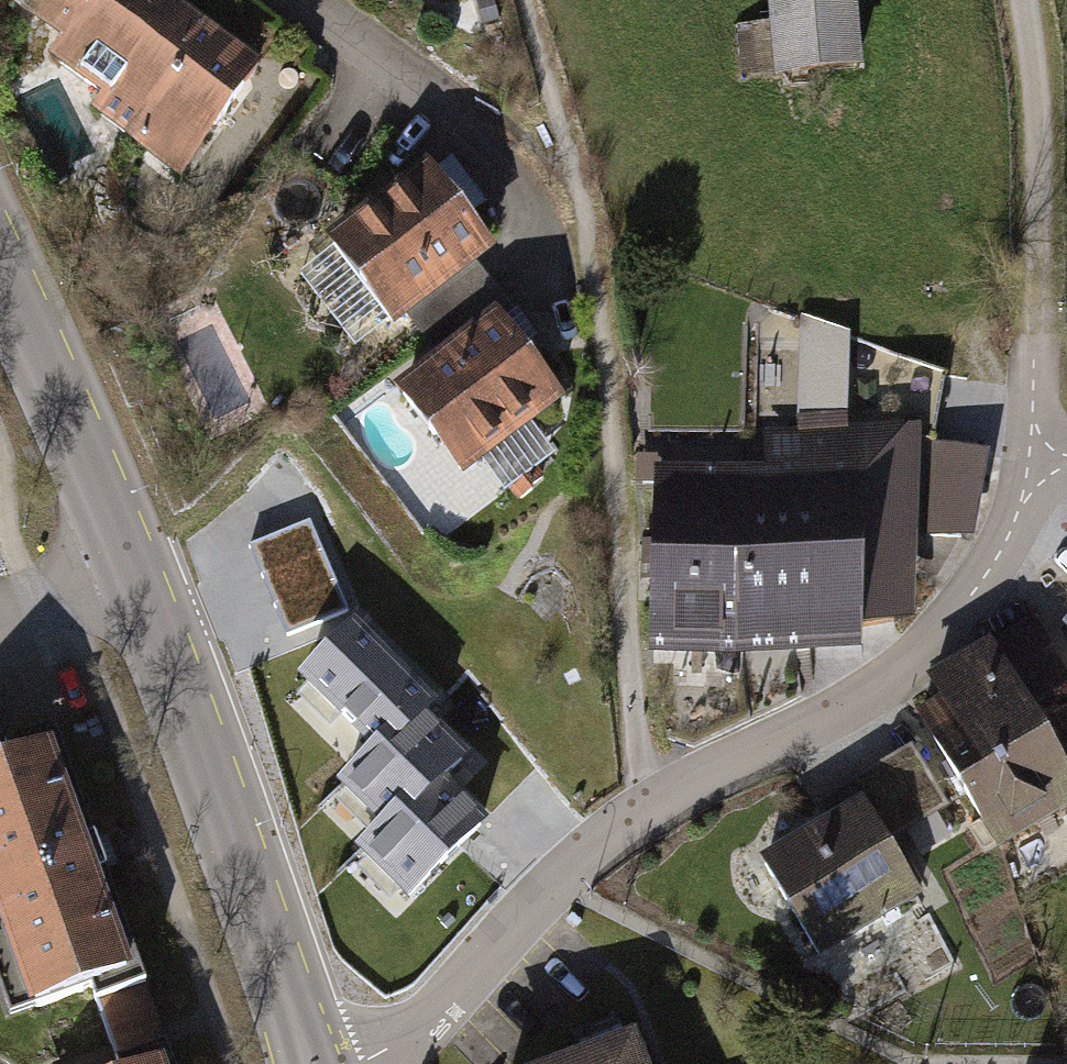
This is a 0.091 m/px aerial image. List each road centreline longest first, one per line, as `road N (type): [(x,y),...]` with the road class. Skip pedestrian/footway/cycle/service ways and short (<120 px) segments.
road 1 (residential): [(1066,462),(1029,467),(999,553),(909,662),(839,710),(607,838),(426,1019),(361,1063)]
road 2 (residential): [(0,247),(136,563),(311,1063)]
road 3 (track): [(522,0),(542,46),(599,280),(647,810)]
road 4 (track): [(1029,467),(1037,159),(1021,0)]
road 5 (residential): [(303,0),(458,112)]

